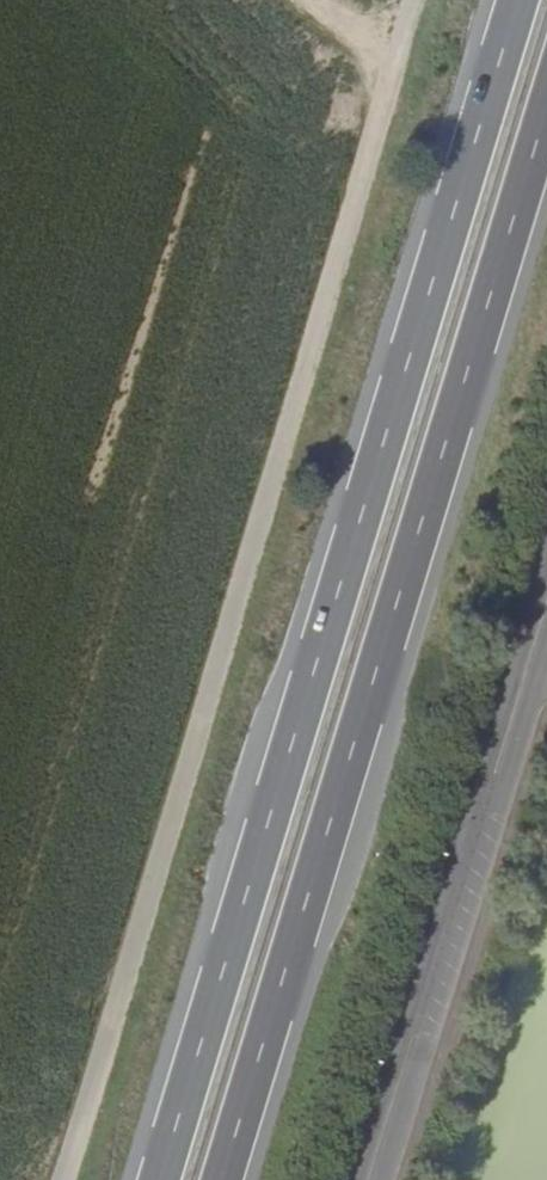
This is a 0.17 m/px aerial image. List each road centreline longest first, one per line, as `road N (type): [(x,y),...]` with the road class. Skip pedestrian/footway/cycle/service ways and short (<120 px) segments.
road 1 (trunk): [(518,0),(254,888),(156,1179)]
road 2 (unclassified): [(420,0),(84,1140),(65,1179)]
road 3 (trunk): [(221,1179),(546,102)]
road 4 (unclassified): [(370,1179),(546,607)]
road 5 (track): [(313,0),(392,91)]

